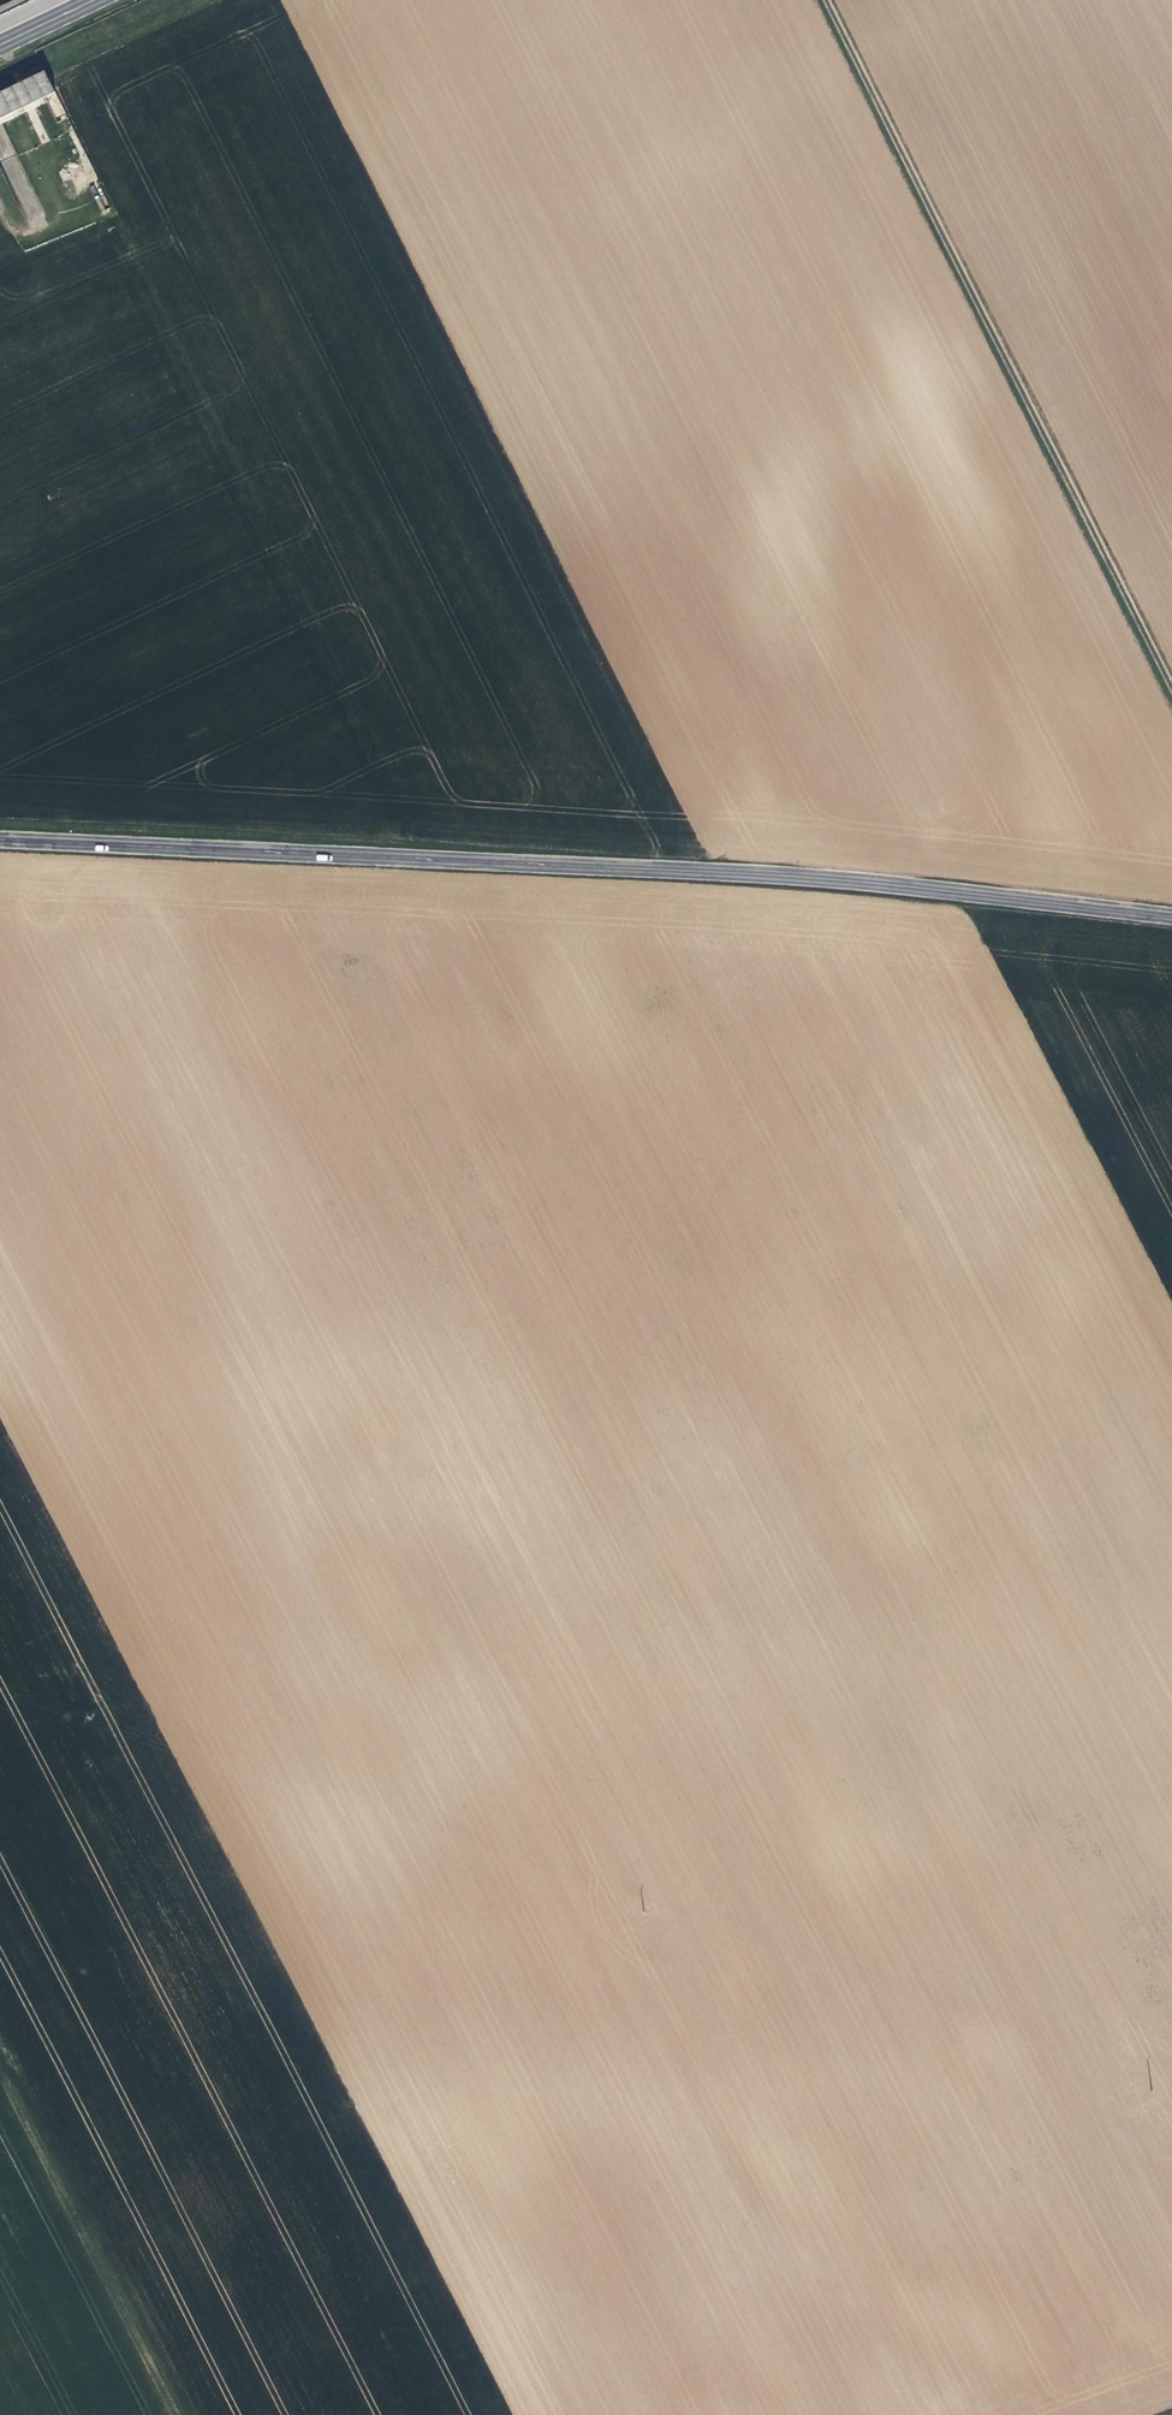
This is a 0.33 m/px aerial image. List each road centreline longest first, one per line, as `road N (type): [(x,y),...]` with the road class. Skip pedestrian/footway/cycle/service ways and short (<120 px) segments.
road 1 (tertiary): [(1171,920),(875,891),(0,839)]
road 2 (track): [(820,0),(1171,701)]

